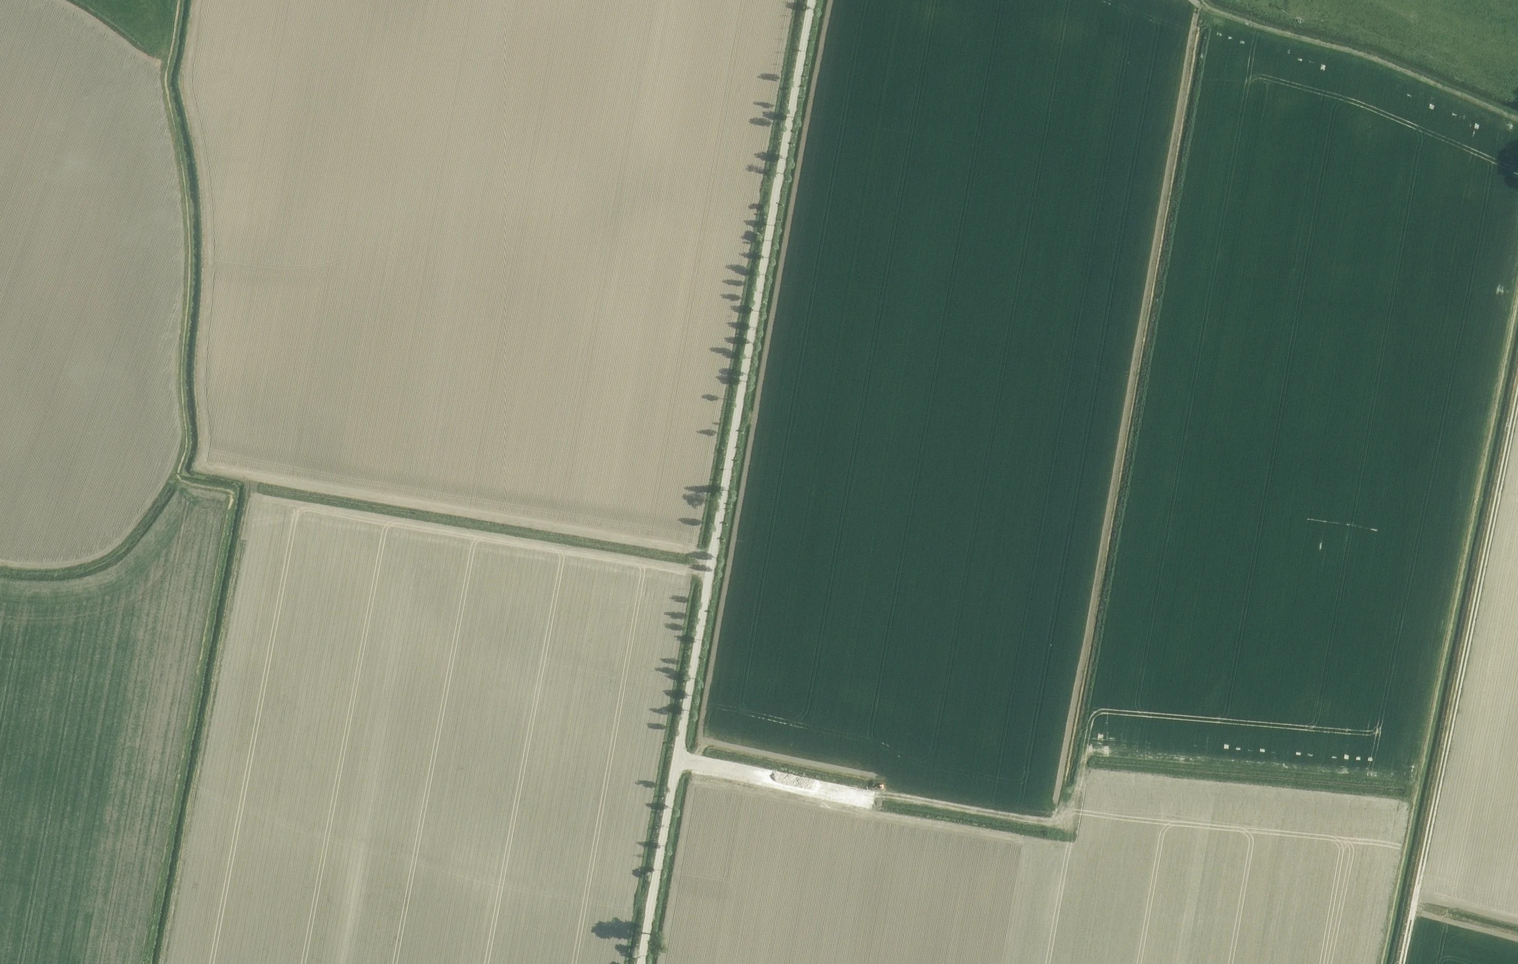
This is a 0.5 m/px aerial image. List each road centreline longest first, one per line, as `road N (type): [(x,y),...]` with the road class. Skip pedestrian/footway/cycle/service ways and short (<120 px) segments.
road 1 (unclassified): [(640,963),(811,0)]
road 2 (track): [(1517,399),(1402,963)]

